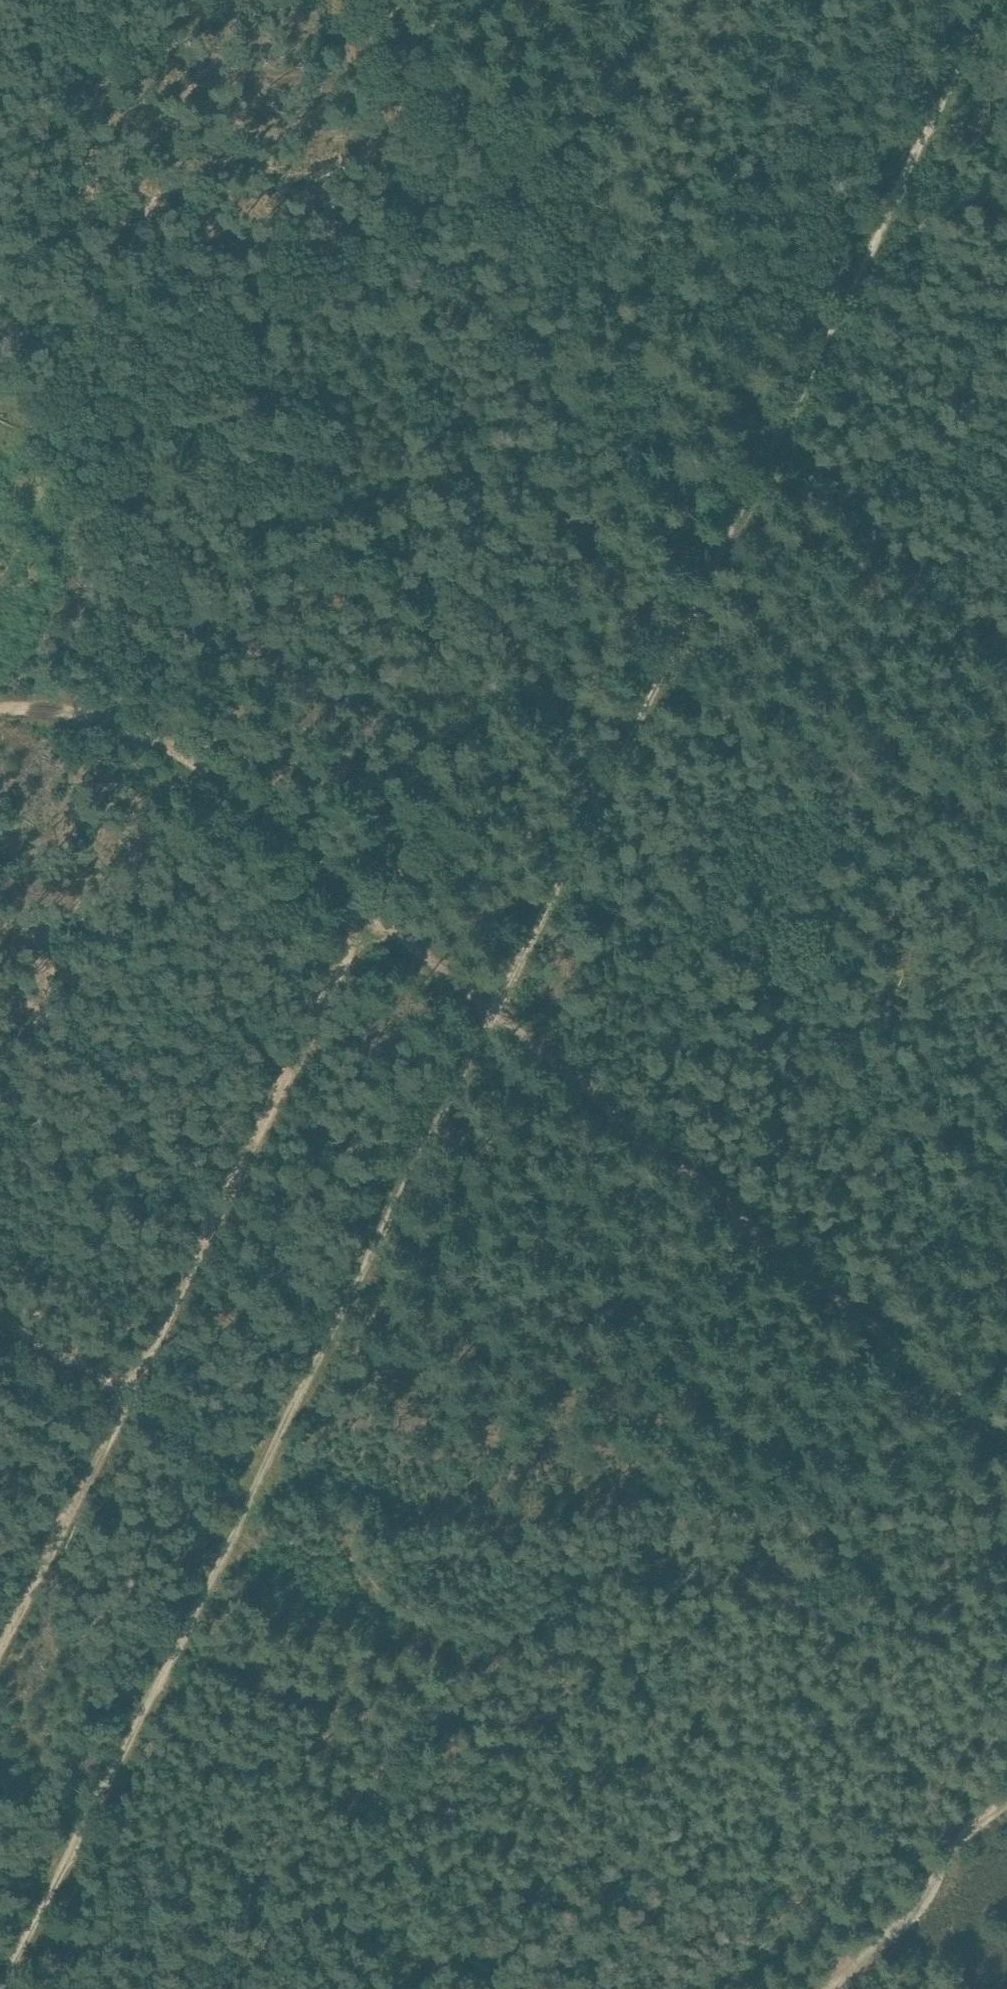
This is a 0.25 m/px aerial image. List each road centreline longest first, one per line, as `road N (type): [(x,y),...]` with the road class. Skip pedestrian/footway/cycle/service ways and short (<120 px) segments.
road 1 (track): [(1006,1446),(478,998)]
road 2 (track): [(828,1988),(1006,1792)]

